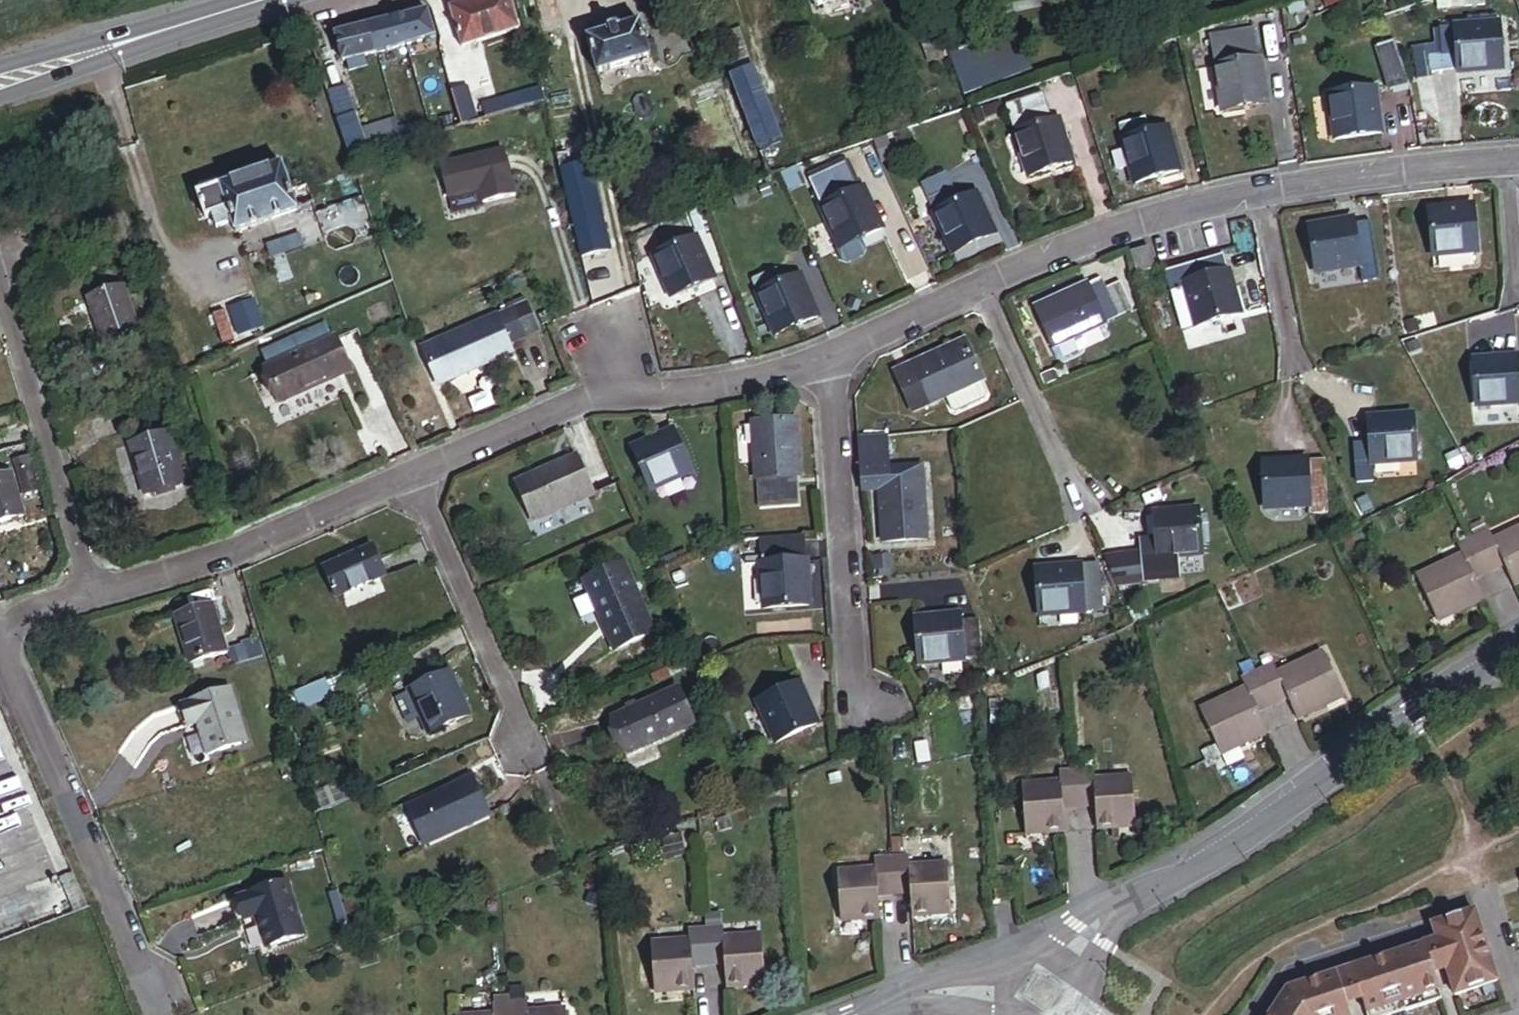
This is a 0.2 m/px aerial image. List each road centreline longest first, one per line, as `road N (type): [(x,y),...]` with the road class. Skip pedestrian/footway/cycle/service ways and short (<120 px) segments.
road 1 (residential): [(829,358),(979,288),(1169,215),(1312,183),(1518,164)]
road 2 (tertiary): [(1518,652),(1410,713),(1205,864),(1089,932),(1040,989)]
road 3 (residential): [(411,476),(582,398),(689,391),(829,358)]
road 4 (residential): [(160,1013),(0,644)]
road 5 (residential): [(858,736),(829,358)]
road 6 (residential): [(96,598),(238,554),(411,476)]
road 7 (residential): [(0,276),(96,598)]
road 8 (residential): [(535,758),(411,476)]
road 9 (primary): [(256,0),(0,82)]
road 10 (tertiary): [(1040,989),(1007,1002),(962,995),(873,1014)]

